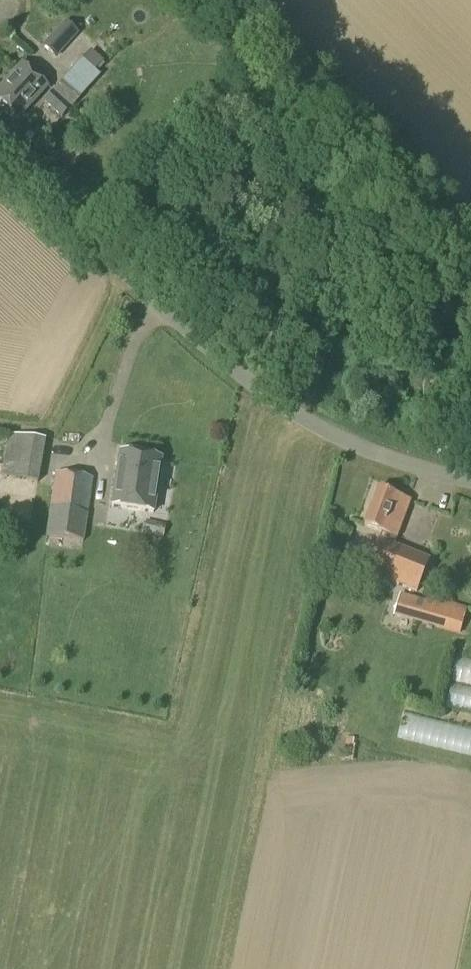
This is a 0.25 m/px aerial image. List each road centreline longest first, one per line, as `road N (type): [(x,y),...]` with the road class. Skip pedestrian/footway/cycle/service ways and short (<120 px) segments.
road 1 (unclassified): [(470,484),(354,447),(282,411),(0,163)]

